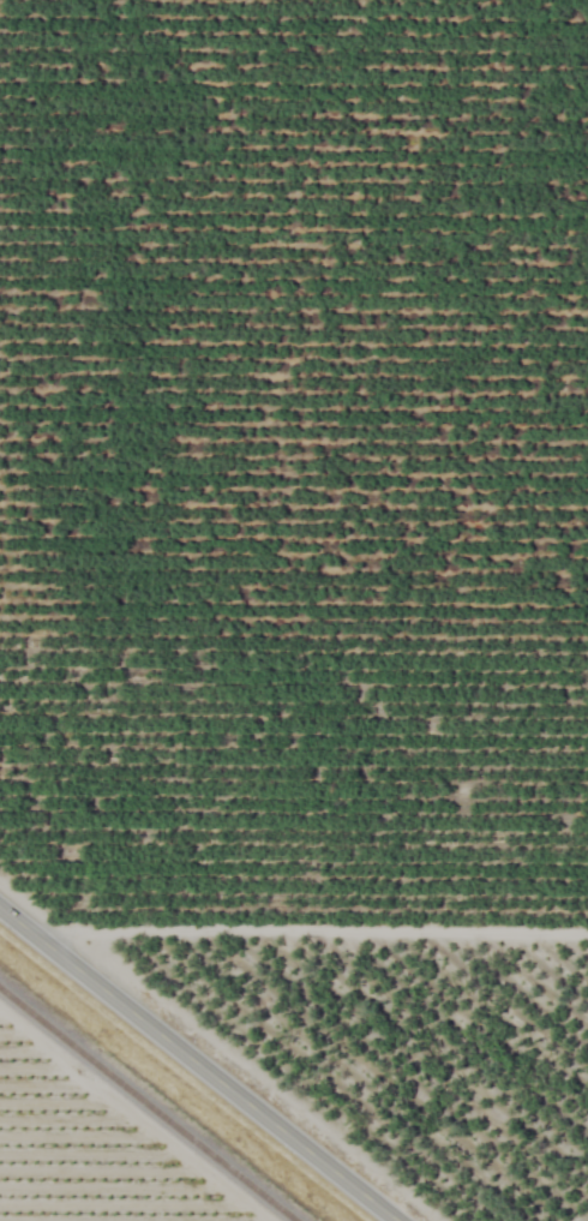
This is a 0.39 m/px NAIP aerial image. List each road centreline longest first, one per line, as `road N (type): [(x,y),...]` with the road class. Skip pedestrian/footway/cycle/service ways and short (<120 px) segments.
road 1 (residential): [(24,929),(587,936)]
road 2 (primary): [(0,910),(394,1220)]

